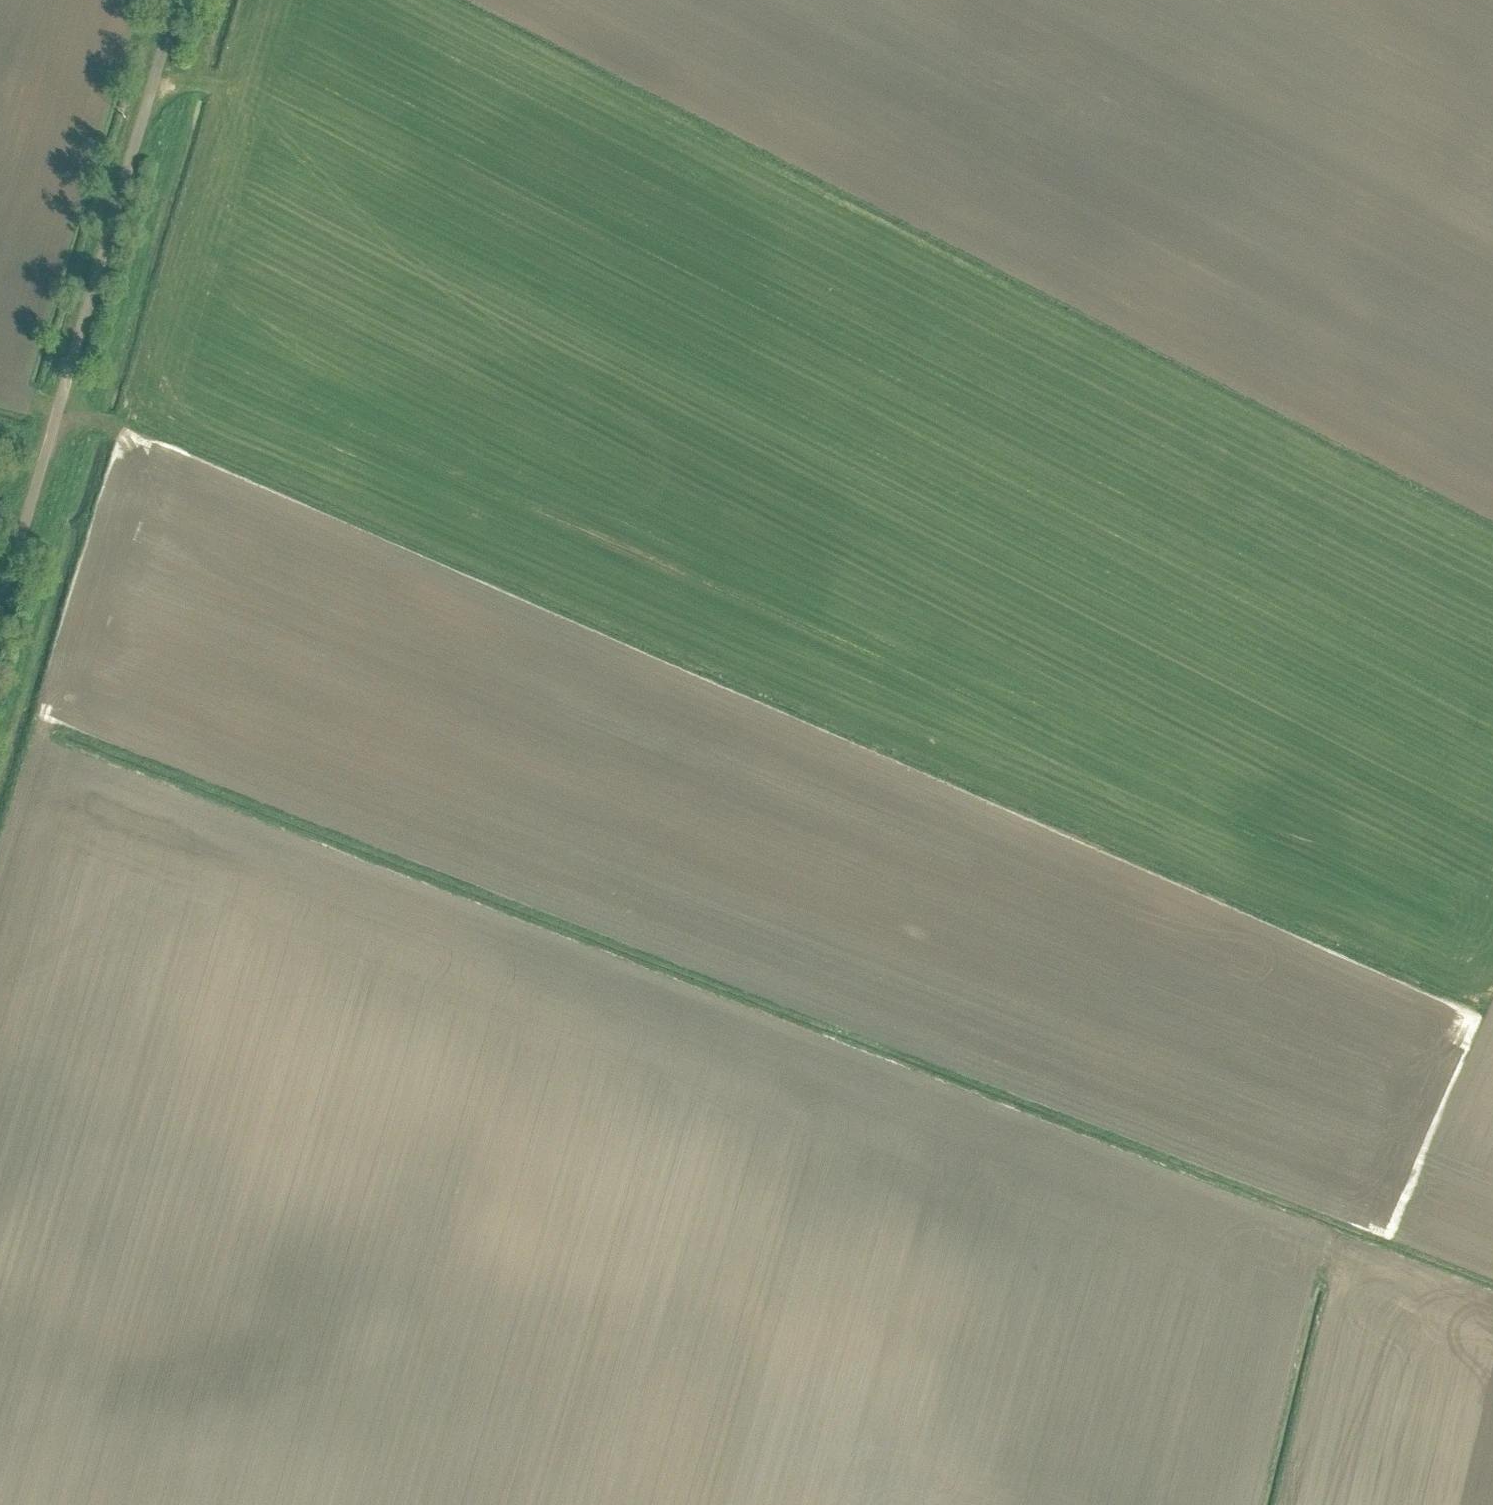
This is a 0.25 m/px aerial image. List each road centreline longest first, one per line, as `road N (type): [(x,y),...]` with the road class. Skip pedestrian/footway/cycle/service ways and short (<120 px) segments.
road 1 (unclassified): [(0,614),(179,0)]

